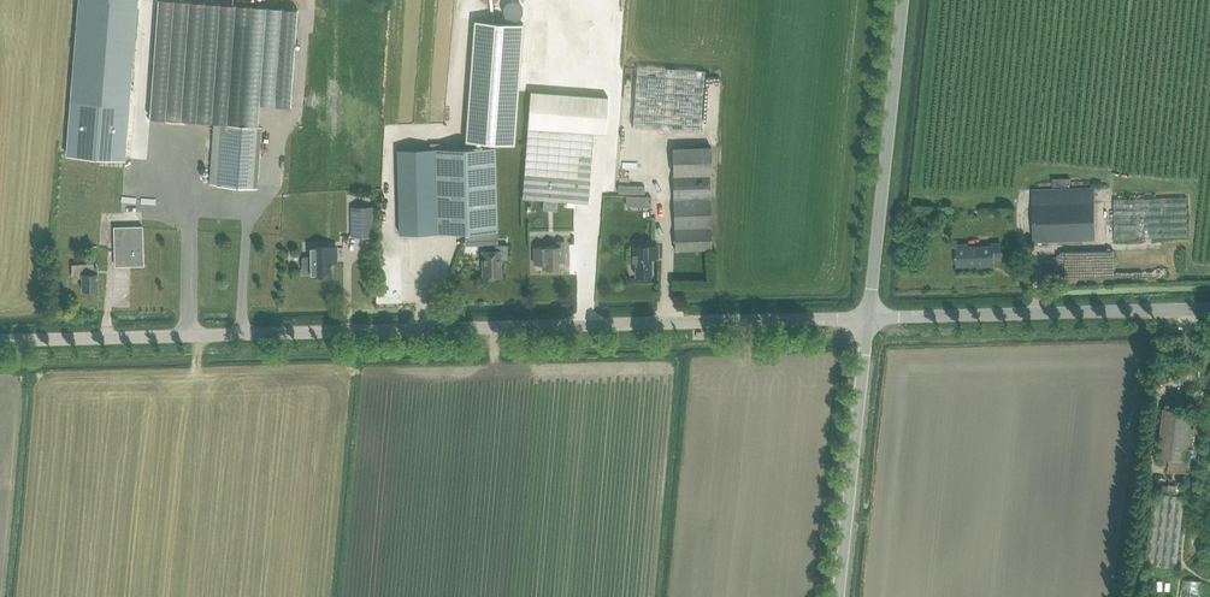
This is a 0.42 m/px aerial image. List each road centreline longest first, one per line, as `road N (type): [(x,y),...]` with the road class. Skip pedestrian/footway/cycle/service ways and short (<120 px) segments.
road 1 (tertiary): [(0,345),(371,341),(870,320)]
road 2 (tertiary): [(870,320),(1209,312)]
road 3 (unclassified): [(870,320),(906,0)]
road 4 (unclassified): [(839,596),(870,320)]

